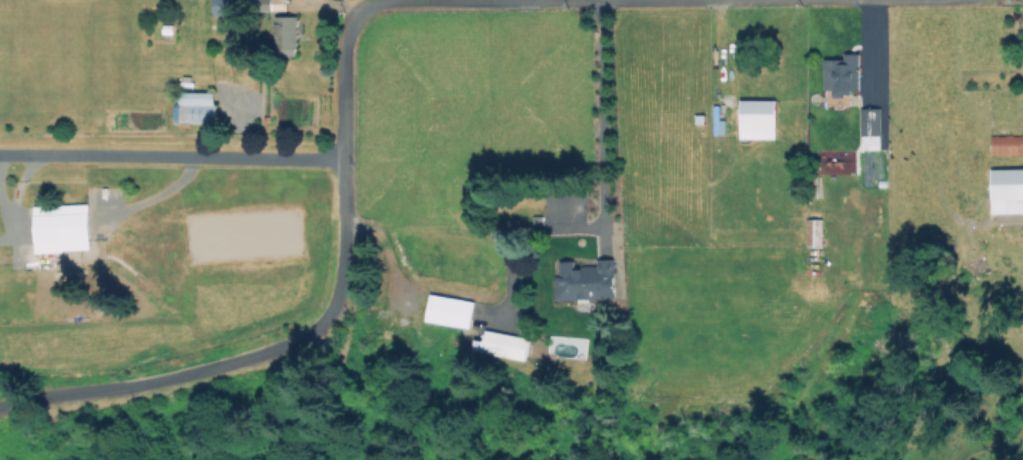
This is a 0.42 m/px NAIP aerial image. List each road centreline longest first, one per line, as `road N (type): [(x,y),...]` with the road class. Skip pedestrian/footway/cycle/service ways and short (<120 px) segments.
road 1 (residential): [(390,0),(373,4),(352,27),(342,100),(344,270),(333,307),(310,332),(187,375),(0,408)]

